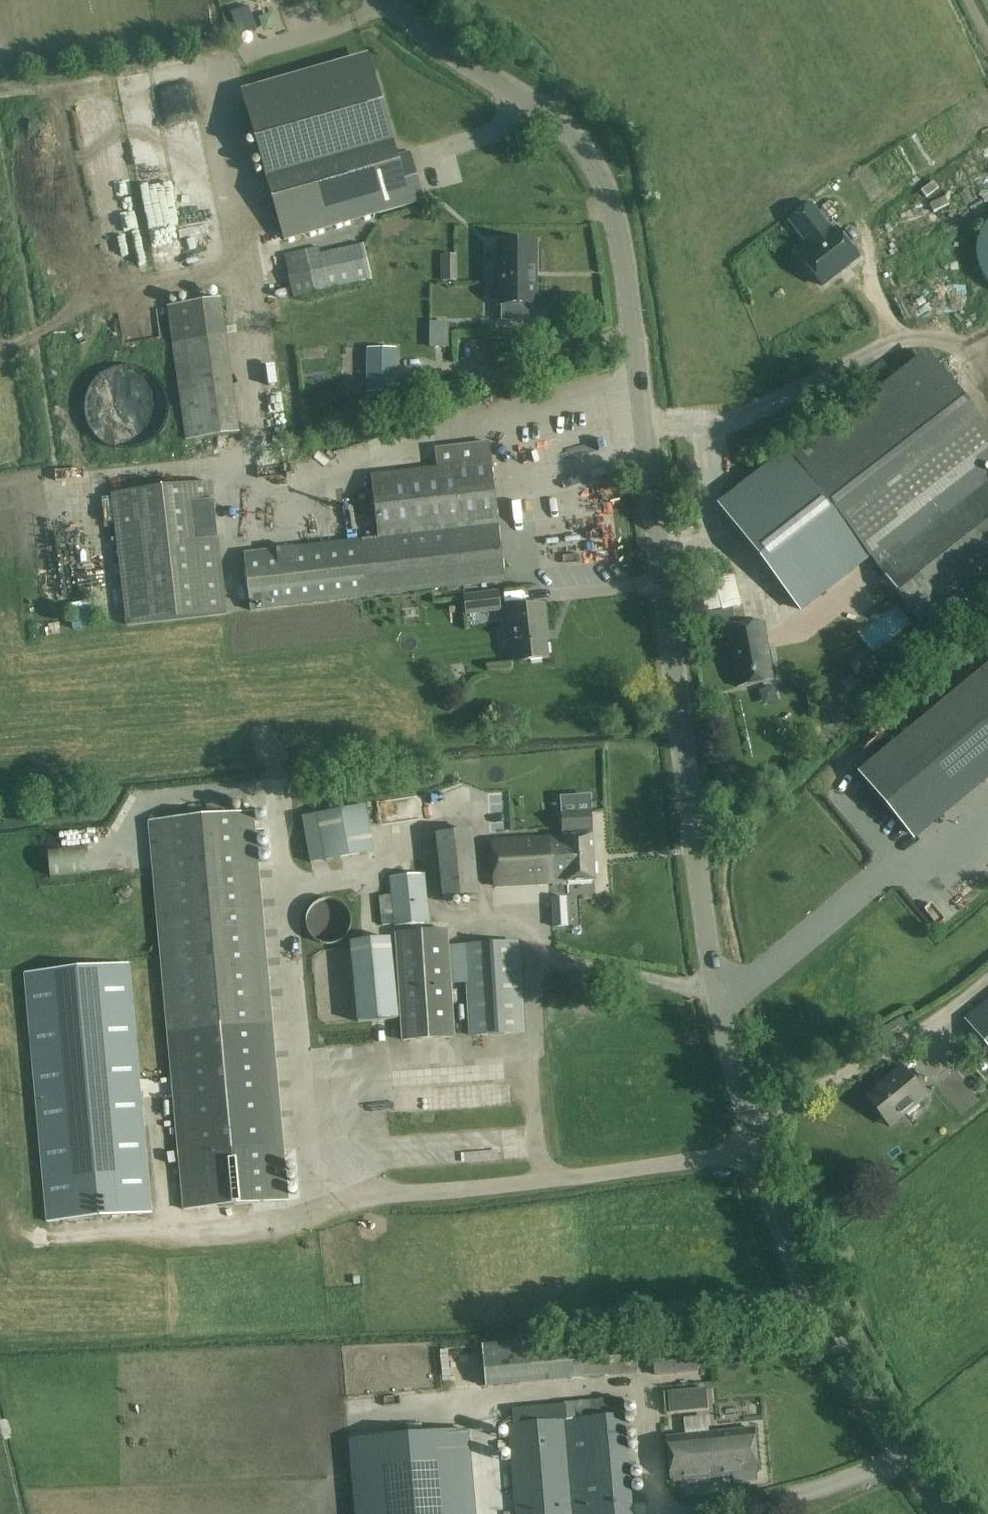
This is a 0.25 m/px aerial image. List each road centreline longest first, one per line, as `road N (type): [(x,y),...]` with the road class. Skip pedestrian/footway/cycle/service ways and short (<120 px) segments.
road 1 (unclassified): [(945,1513),(868,1401),(808,1288),(731,1063),(689,803),(630,313),(606,189),(561,125),(386,0)]
road 2 (track): [(231,459),(0,490)]

